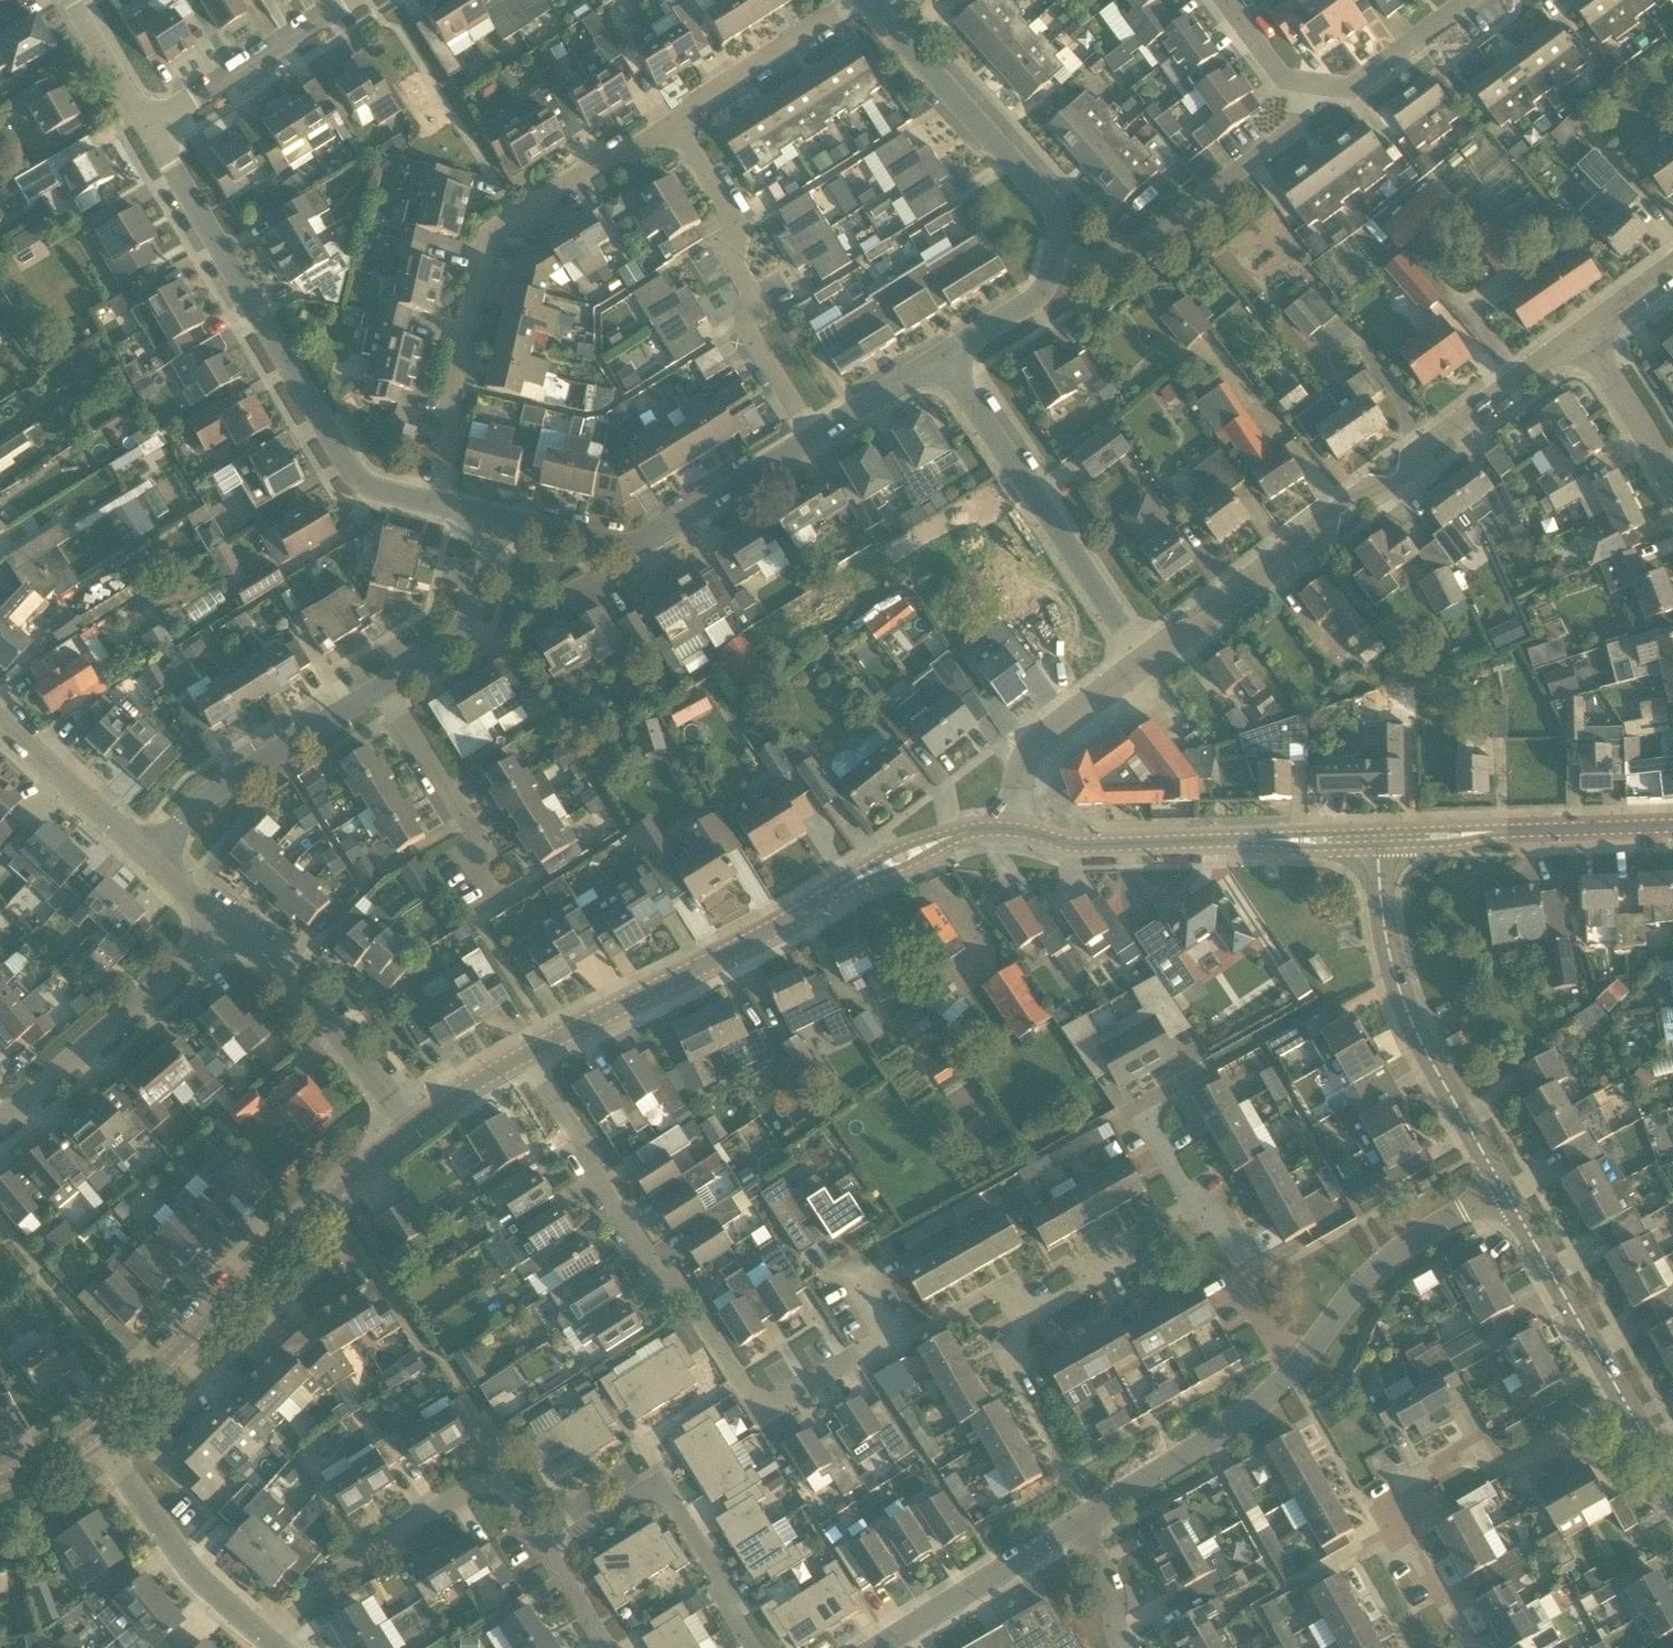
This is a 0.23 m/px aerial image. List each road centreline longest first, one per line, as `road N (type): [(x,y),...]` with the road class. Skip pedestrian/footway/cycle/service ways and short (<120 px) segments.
road 1 (residential): [(884,1336),(766,1409),(748,1403),(682,1288),(659,1275),(526,1055)]
road 2 (residential): [(526,1055),(903,858),(965,834),(1014,829)]
road 3 (residential): [(1146,661),(1574,346)]
road 4 (residential): [(429,506),(485,245),(514,217),(679,122)]
road 5 (residential): [(148,132),(356,480),(377,494),(429,506)]
road 6 (residential): [(93,1435),(413,1128)]
road 7 (residential): [(1468,1647),(1398,1525),(1397,1496),(1472,1455),(1510,1467),(1624,1402)]
road 8 (residential): [(1502,1189),(1398,990),(1375,839)]
road 9 (residential): [(273,1647),(309,1597),(478,1485),(505,1490),(551,1556)]
road 10 (residential): [(1146,661),(937,358)]
road 11 (residential): [(1375,839),(1073,845),(1014,829)]
road 12 (residential): [(491,521),(615,545),(650,538),(811,433)]
road 13 (residential): [(811,433),(750,327),(735,221),(679,122)]
road 14 (residential): [(1055,261),(1058,231),(1048,201),(863,1)]
road 15 (residential): [(1055,261),(1102,264),(1134,252),(1298,130),(1311,84)]
road 16 (residential): [(1375,839),(1672,827)]
road 17 (residential): [(0,1118),(228,928)]
road 18 (residential): [(152,868),(198,804),(377,690)]
road 19 (residential): [(1290,1378),(1440,1220),(1502,1189)]
road 20 (residential): [(273,1647),(184,1565),(93,1435)]
road 21 (residential): [(413,1128),(278,966),(228,928)]
road 22 (residential): [(521,889),(496,895),(475,838),(377,690)]
road 23 (residential): [(1078,1529),(1247,1423),(1290,1378)]
road 24 (residential): [(1624,1402),(1502,1189)]
road 25 (residential): [(148,132),(351,0)]
road 26 (residential): [(884,1647),(1078,1529)]
road 27 (residential): [(1014,829),(1027,769),(1045,737),(1146,661)]
road 28 (residential): [(679,122),(695,102),(863,1)]
road 29 (residential): [(377,690),(452,647),(463,632),(491,521)]
road 30 (residential): [(152,868),(0,726)]
road 31 (residential): [(1027,1316),(1118,1268),(1119,1250),(1193,1206)]
road 32 (residential): [(1290,1378),(1222,1228),(1193,1206)]
road 33 (residential): [(1193,1206),(1141,1105),(1215,1066)]
road 34 (residential): [(1672,515),(1574,346)]
road 35 (residential): [(1311,84),(1350,89),(1472,0)]
road 36 (residential): [(753,1647),(738,1607),(664,1491)]
road 37 (residential): [(884,1336),(914,1340),(1009,1288),(1027,1316)]
road 38 (residential): [(937,358),(1036,300),(1055,261)]
road 39 (residential): [(70,0),(148,132)]
road 40 (residential): [(664,1491),(647,1447),(732,1391)]
road 41 (residential): [(811,433),(937,358)]
road 42 (residential): [(664,1491),(644,1489),(551,1556)]
road 43 (residential): [(413,1128),(526,1055)]
road 44 (residential): [(1046,1436),(1013,1379),(1027,1316)]
road 45 (residential): [(1126,1647),(1108,1581),(1078,1529)]
road 46 (residential): [(1311,84),(1285,77),(1226,0)]
road 47 (residential): [(1574,346),(1672,273)]

